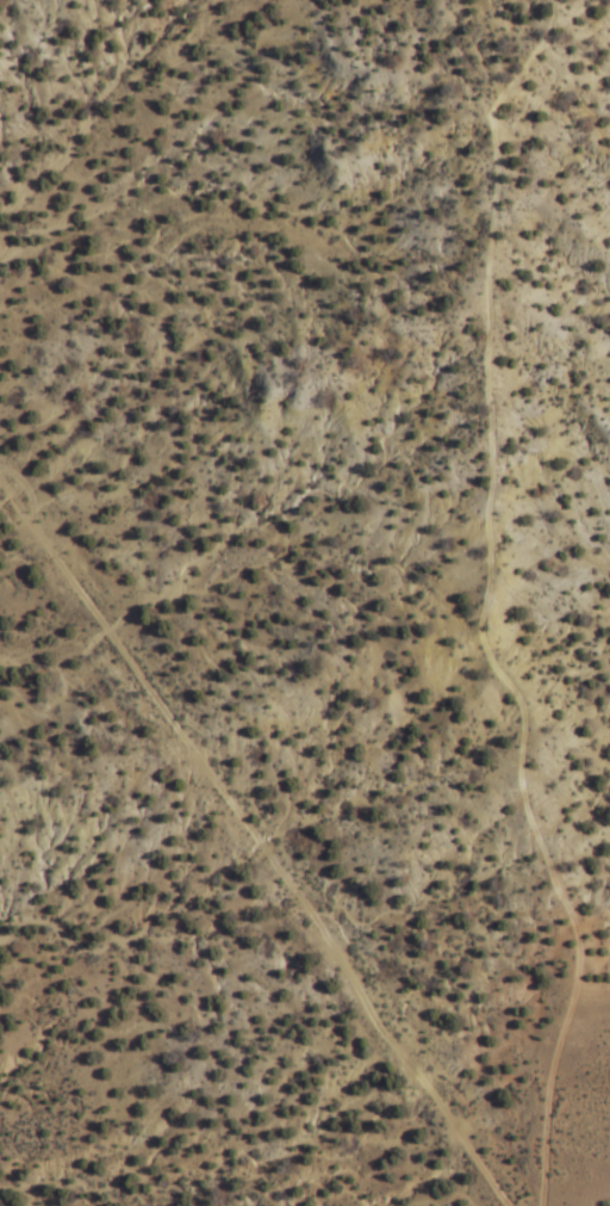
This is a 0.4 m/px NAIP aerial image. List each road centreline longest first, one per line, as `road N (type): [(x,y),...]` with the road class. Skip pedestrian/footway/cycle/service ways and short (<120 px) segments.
road 1 (track): [(538,1205),(543,1109),(577,959),(521,803),(521,712),(484,655),(480,620),(488,567),(484,352),(496,184),(490,128),(506,91),(544,44),(553,0)]
road 2 (track): [(505,1205),(0,484)]

